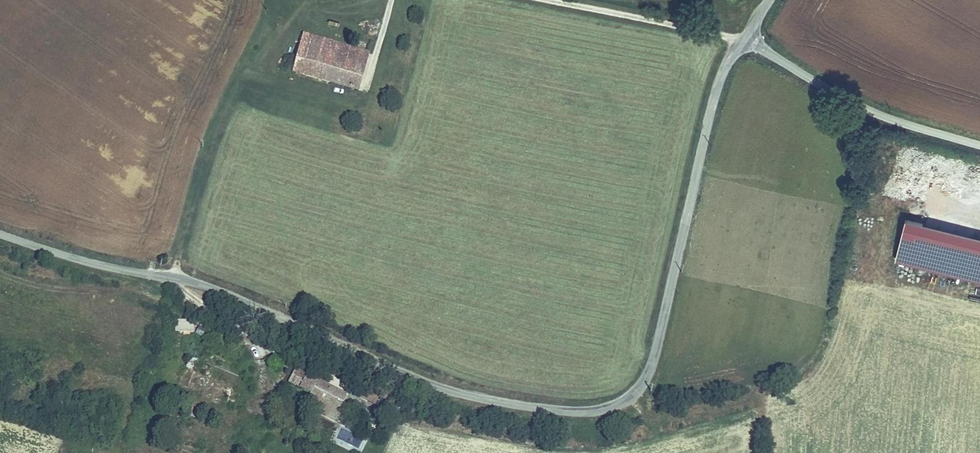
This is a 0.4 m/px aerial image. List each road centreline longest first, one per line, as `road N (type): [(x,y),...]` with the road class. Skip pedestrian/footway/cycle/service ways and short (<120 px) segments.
road 1 (unclassified): [(0,235),(201,285),(404,378),(461,395),(533,409),(605,409),(627,401),(651,369),(715,86),(747,39)]
road 2 (track): [(175,279),(185,227),(277,0)]
road 3 (unclassified): [(747,39),(854,103),(979,146)]

